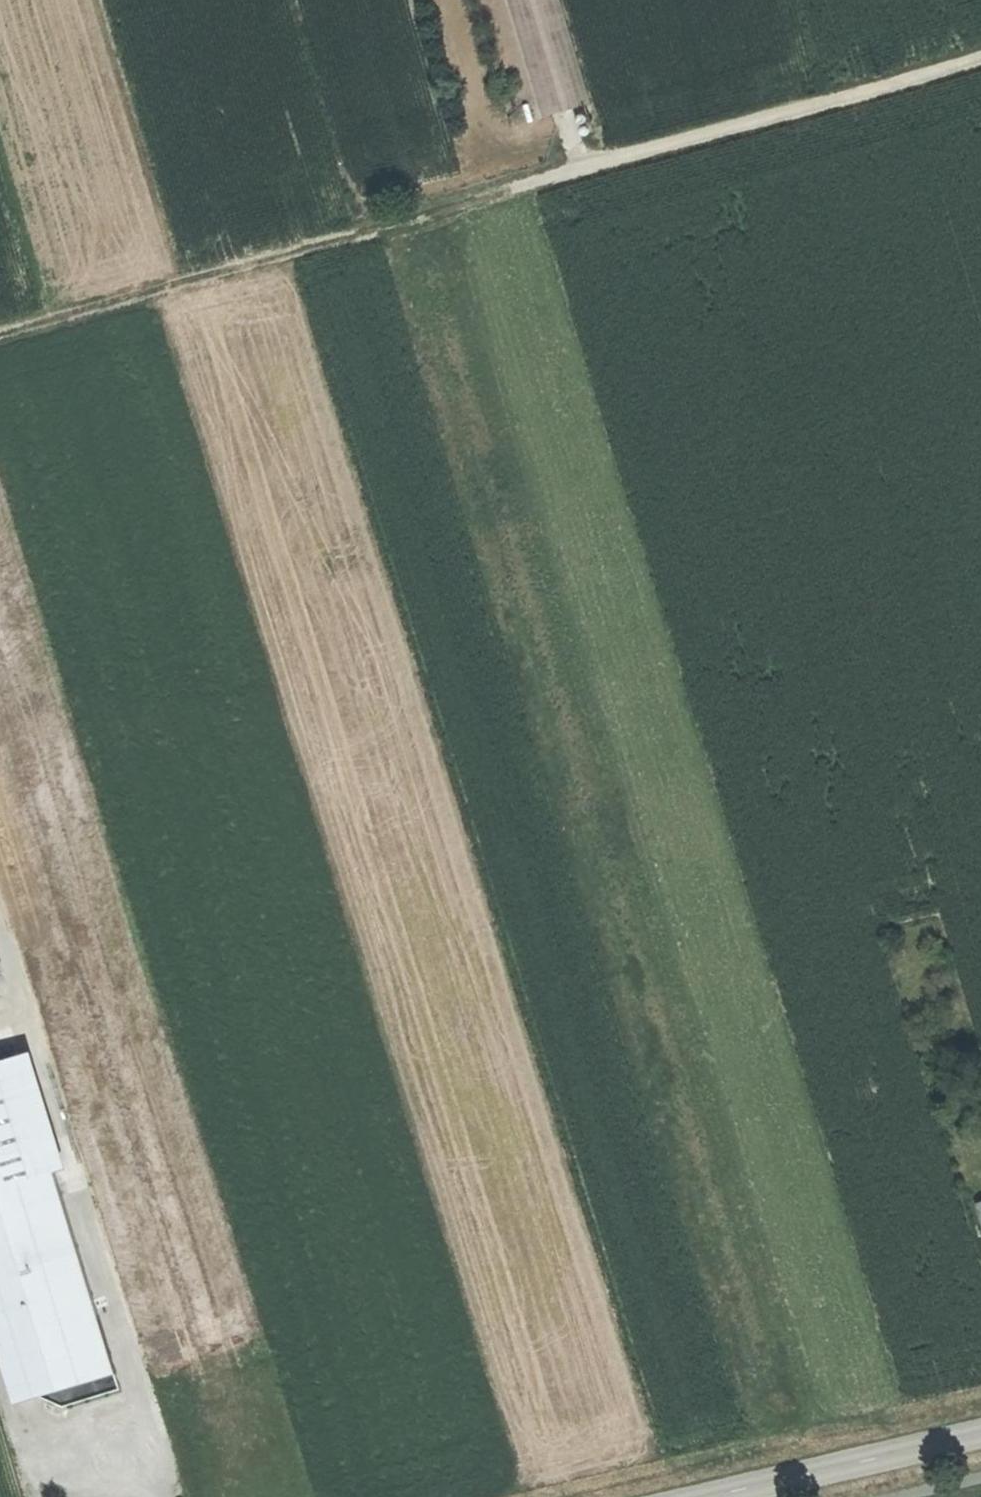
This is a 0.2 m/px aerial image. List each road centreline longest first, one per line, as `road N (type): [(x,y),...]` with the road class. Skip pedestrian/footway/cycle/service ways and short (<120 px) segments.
road 1 (track): [(980,54),(0,333)]
road 2 (tertiary): [(980,1431),(706,1496)]

